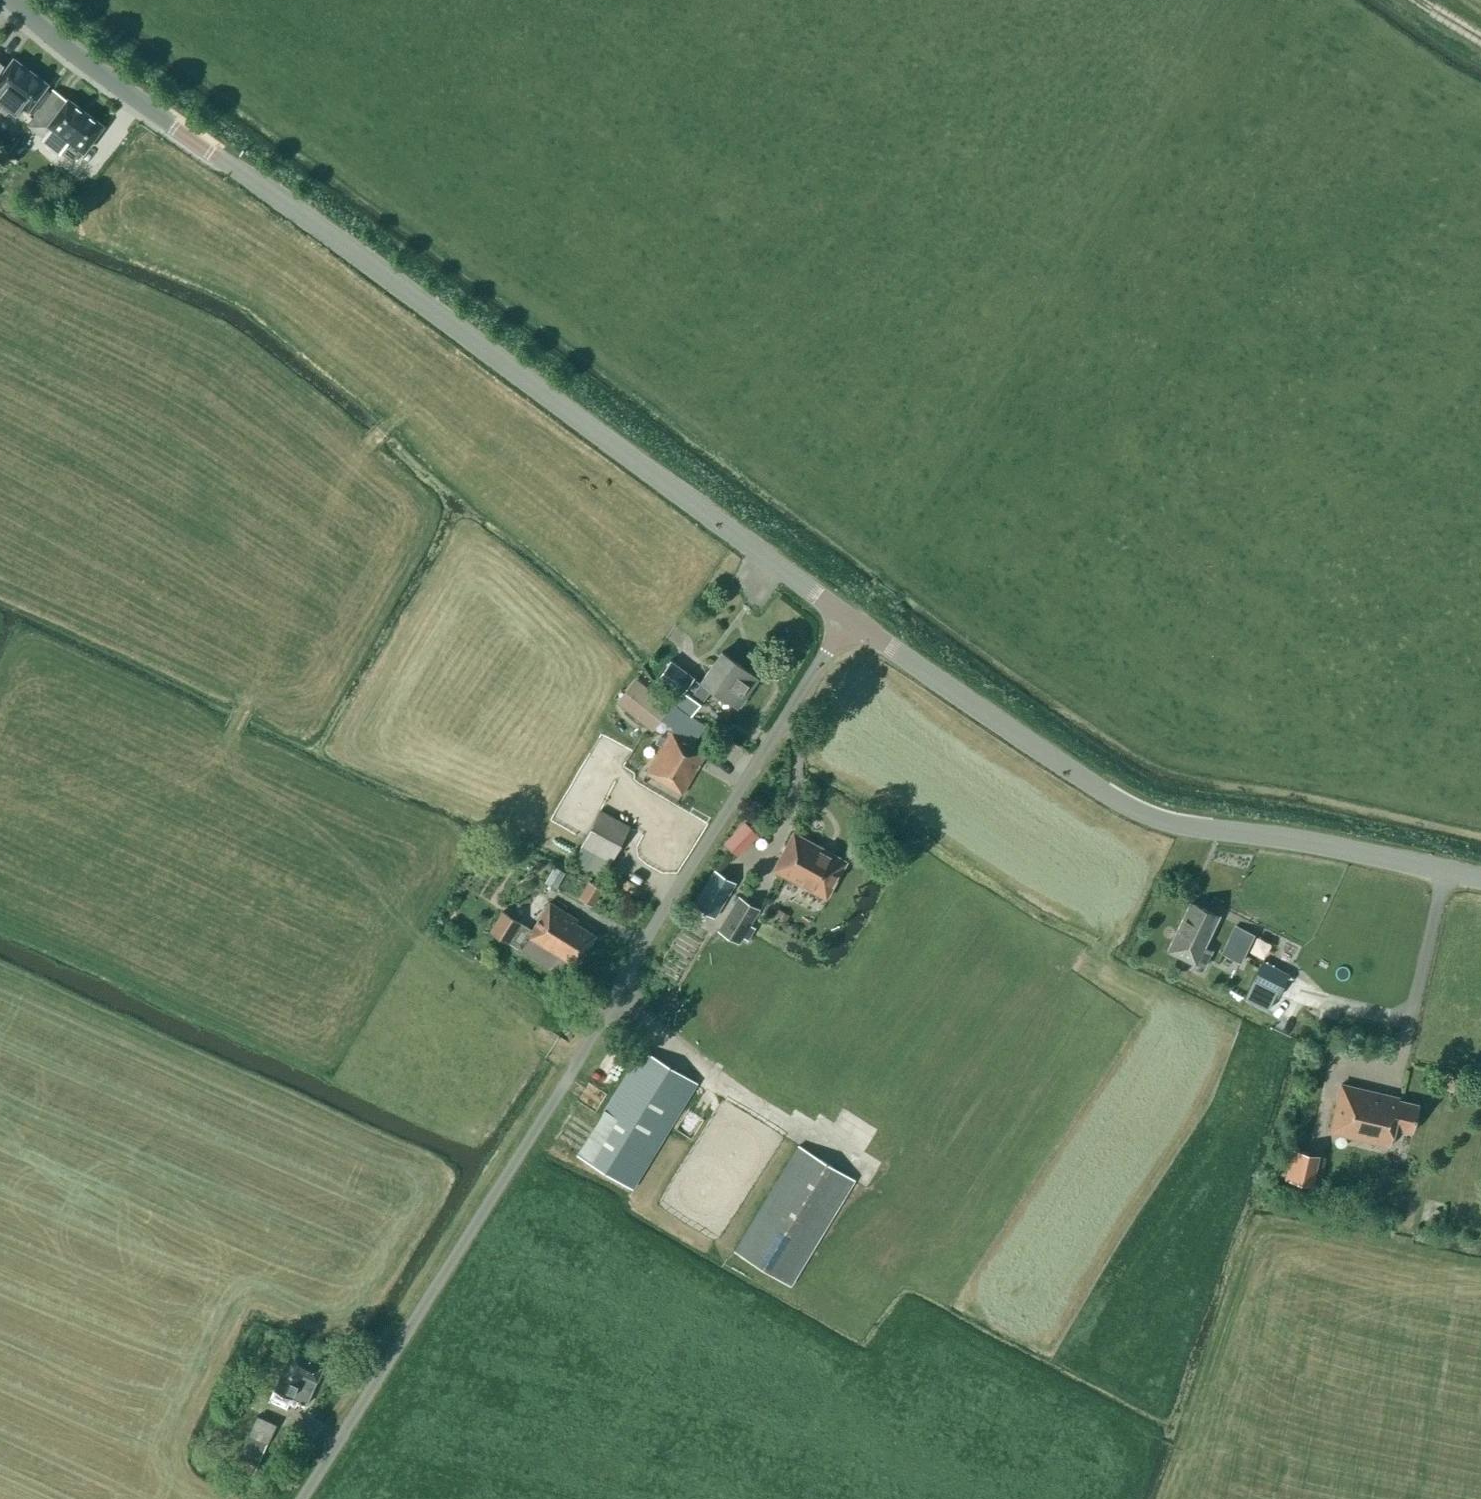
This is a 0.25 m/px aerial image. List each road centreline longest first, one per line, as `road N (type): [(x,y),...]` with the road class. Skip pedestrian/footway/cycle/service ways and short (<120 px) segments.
road 1 (unclassified): [(293,1498),(423,1314),(736,806),(841,613)]
road 2 (tertiary): [(841,613),(141,105),(12,0)]
road 3 (tertiary): [(1480,876),(1137,808),(841,613)]

